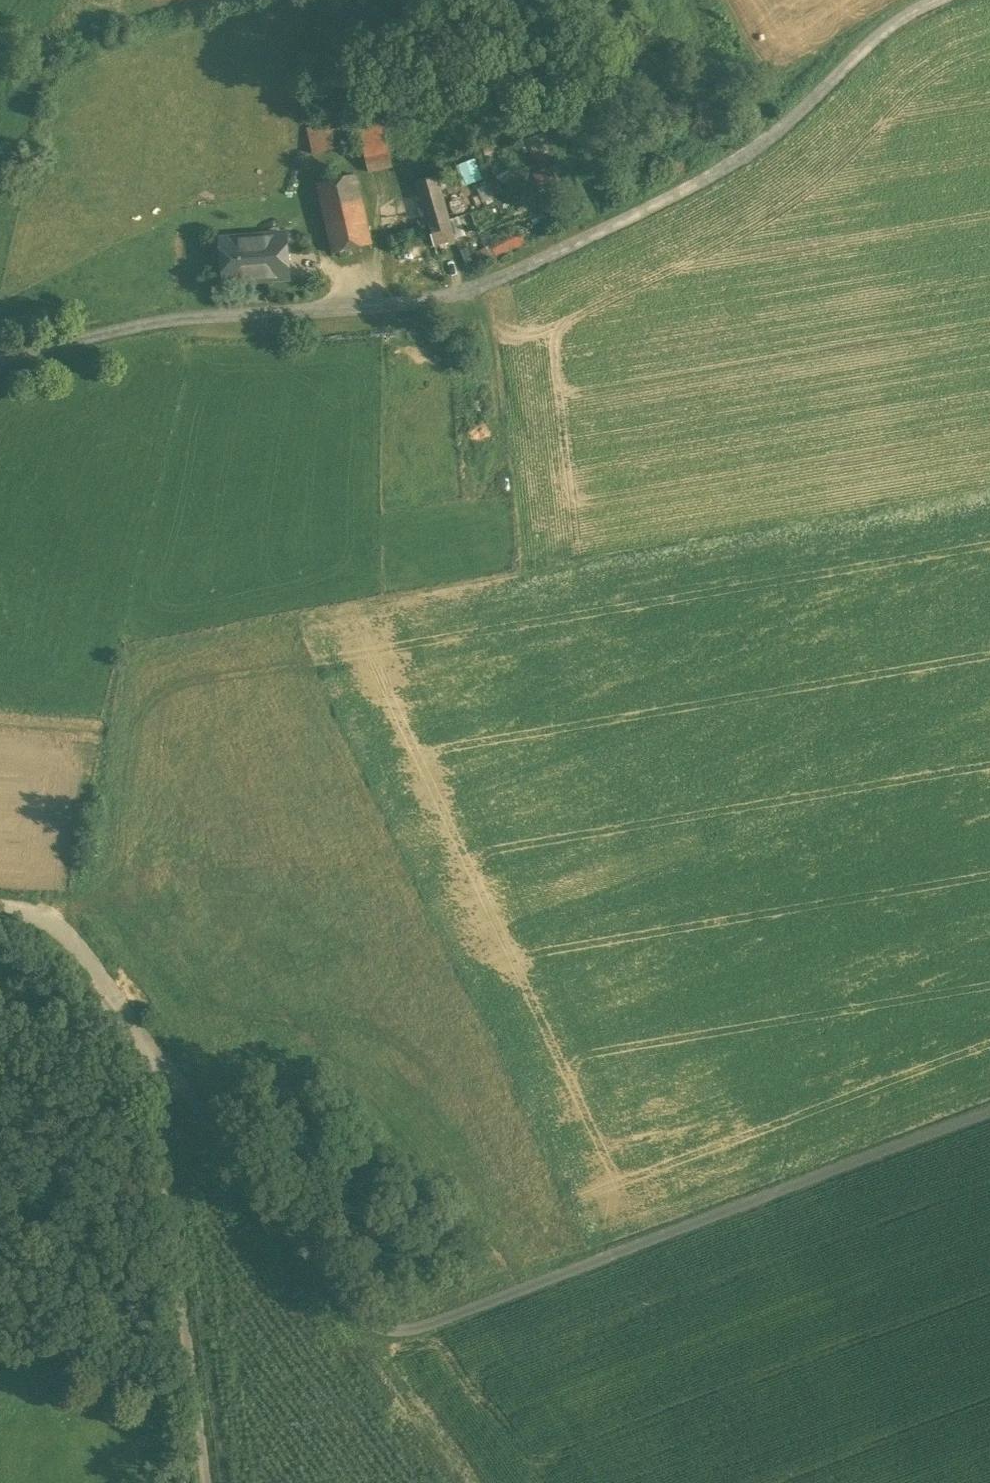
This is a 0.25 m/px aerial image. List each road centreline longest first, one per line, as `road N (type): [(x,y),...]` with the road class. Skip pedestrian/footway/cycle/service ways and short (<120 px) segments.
road 1 (track): [(989,1111),(391,1339),(66,925),(0,909)]
road 2 (track): [(936,0),(885,33),(766,144),(549,256),(444,294),(179,314),(0,358)]
road 3 (track): [(204,1482),(141,1078),(146,1027)]

